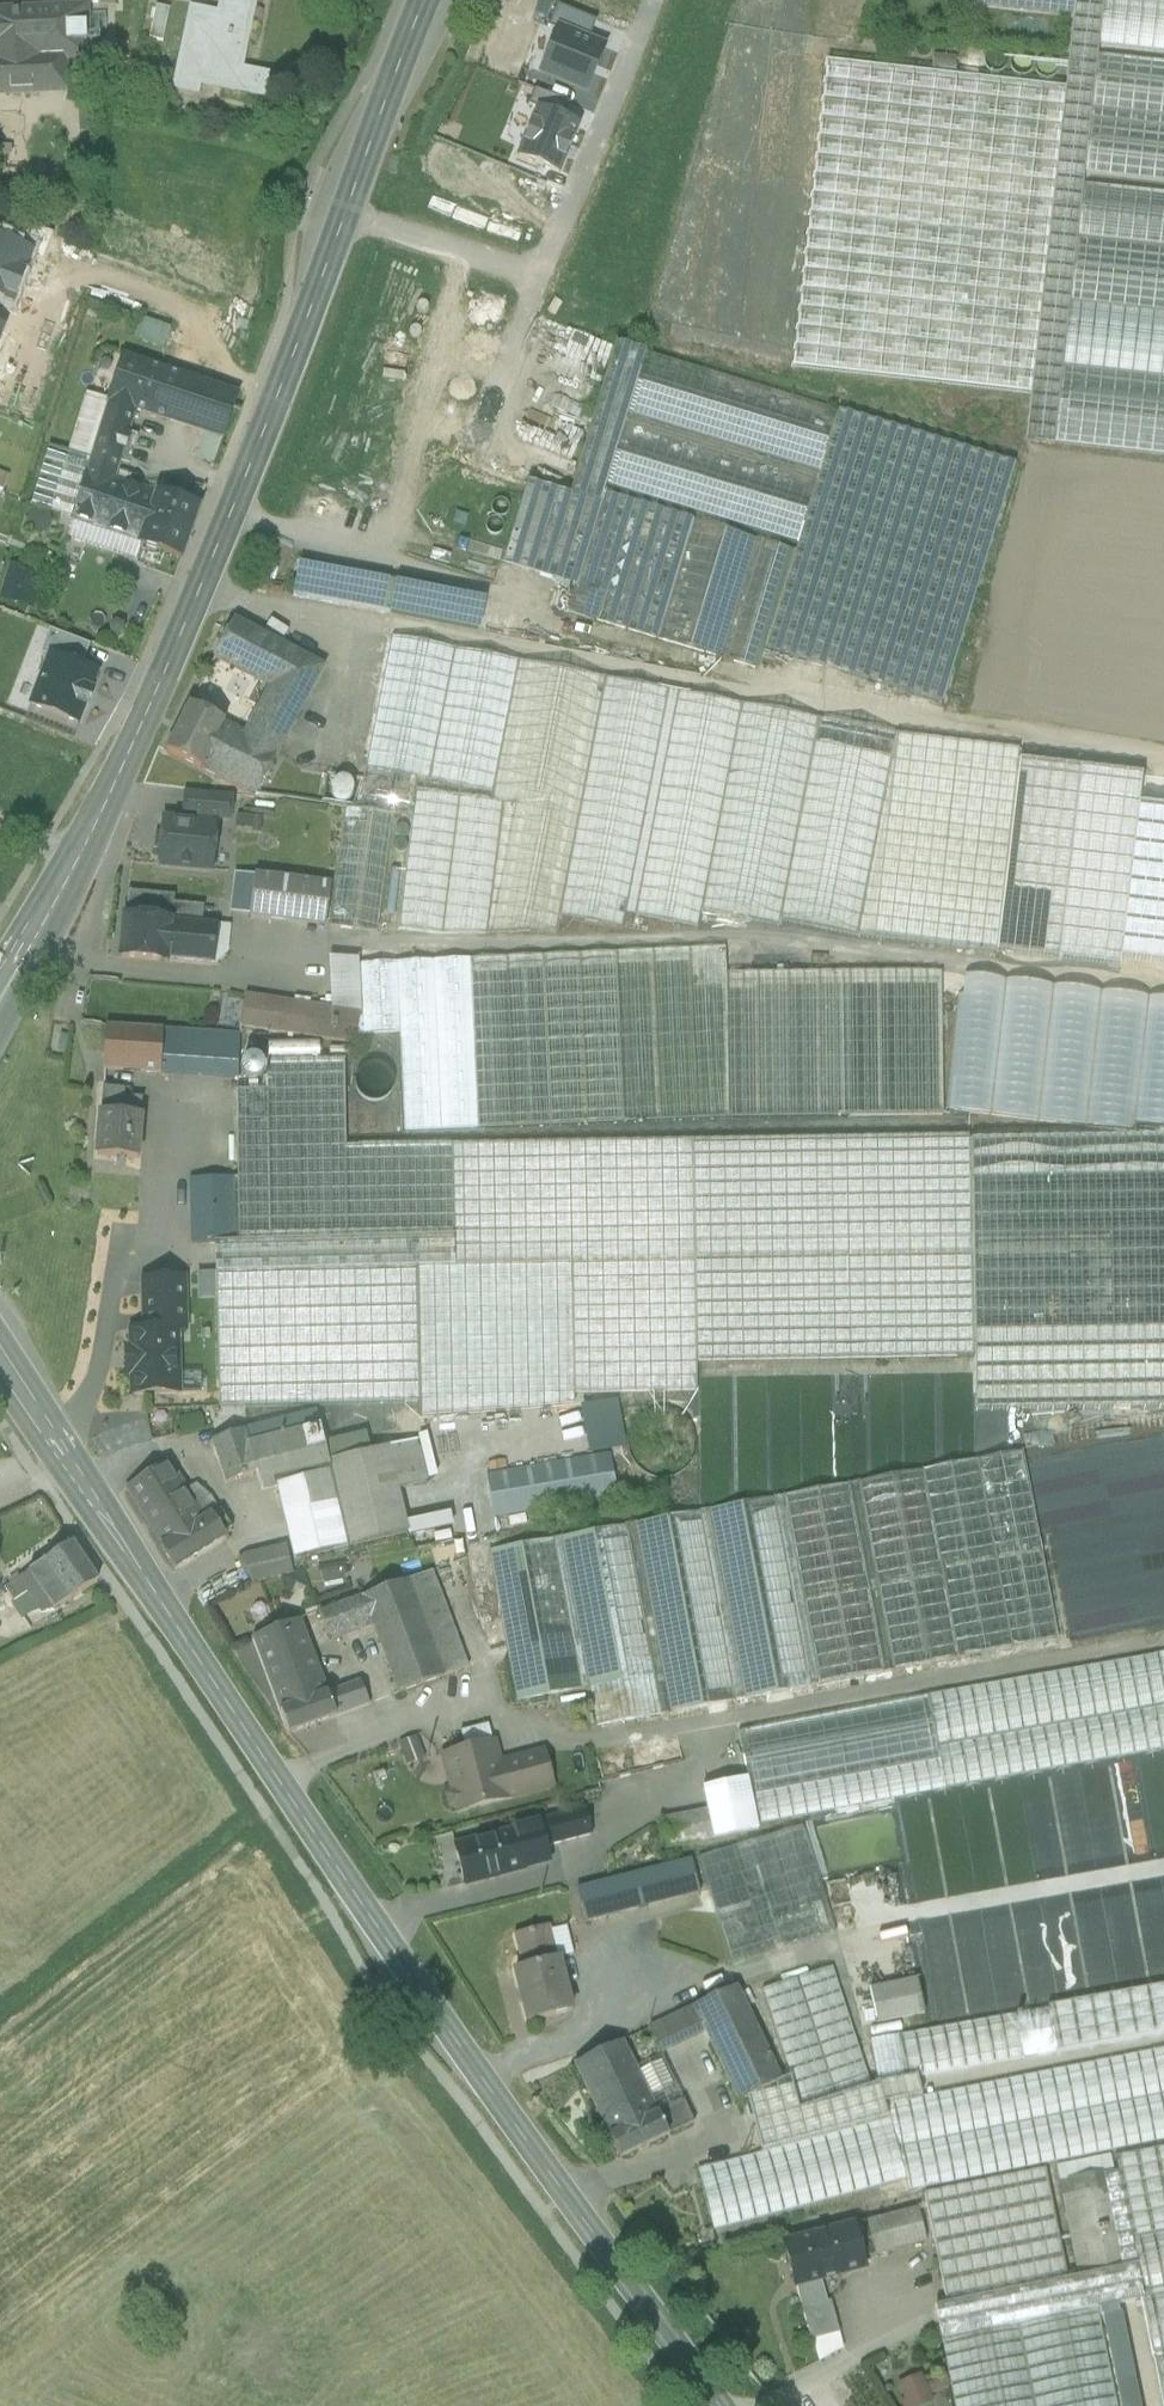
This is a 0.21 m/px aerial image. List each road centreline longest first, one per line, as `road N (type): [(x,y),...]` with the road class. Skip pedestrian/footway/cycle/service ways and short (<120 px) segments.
road 1 (secondary): [(0,1349),(374,1925),(719,2405)]
road 2 (secondary): [(0,1002),(201,590),(426,0)]
road 3 (track): [(1163,755),(910,724)]

